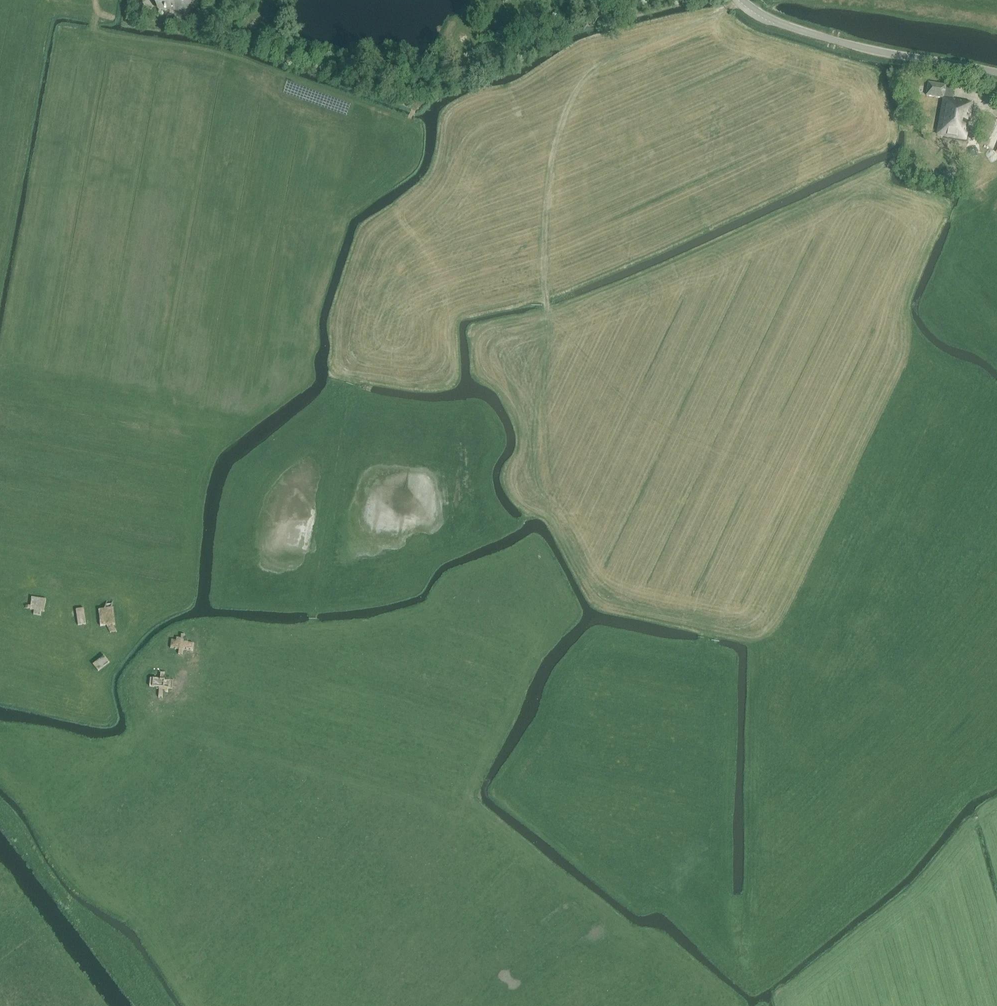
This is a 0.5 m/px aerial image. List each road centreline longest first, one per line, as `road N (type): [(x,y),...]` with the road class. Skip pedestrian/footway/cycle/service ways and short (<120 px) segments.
road 1 (unclassified): [(996,74),(804,32),(743,0)]

